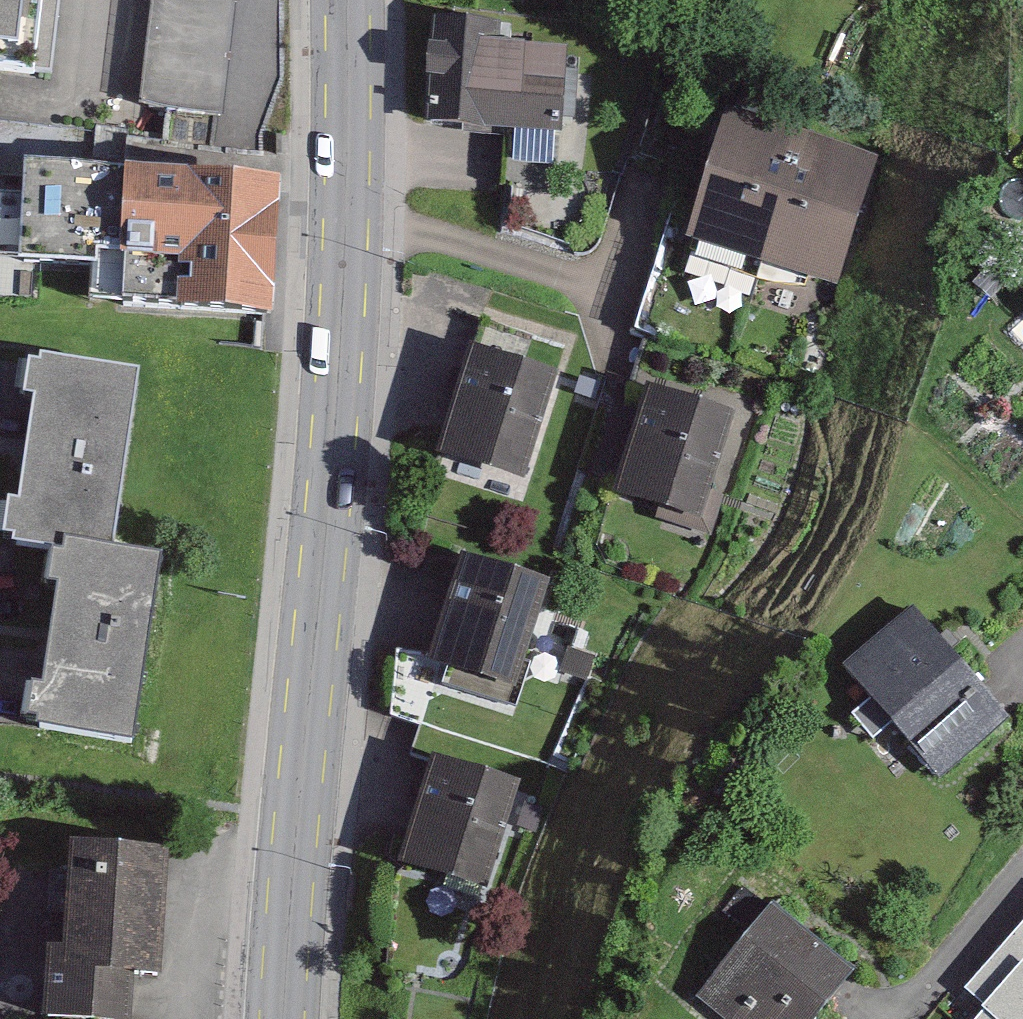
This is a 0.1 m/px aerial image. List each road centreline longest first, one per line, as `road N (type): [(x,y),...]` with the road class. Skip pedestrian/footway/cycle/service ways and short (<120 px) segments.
road 1 (secondary): [(347,0),(347,226),(287,1018)]

